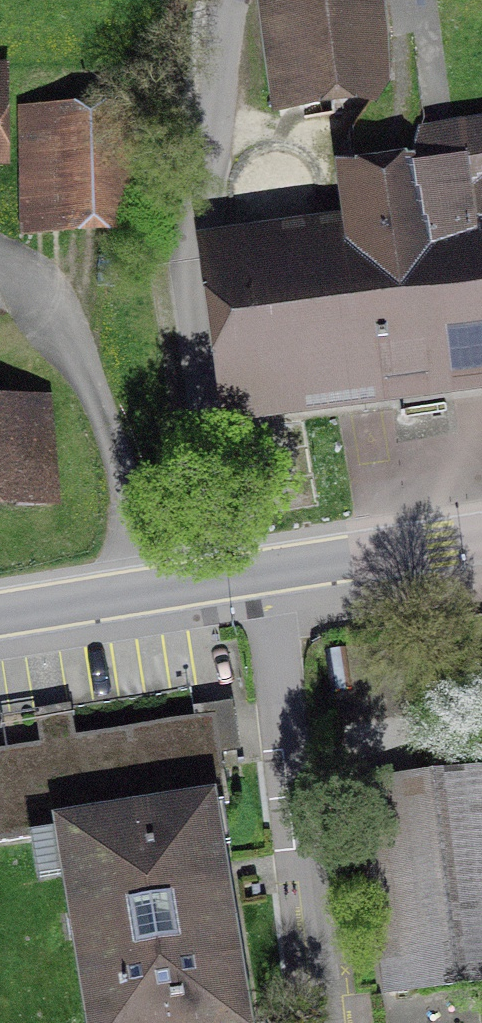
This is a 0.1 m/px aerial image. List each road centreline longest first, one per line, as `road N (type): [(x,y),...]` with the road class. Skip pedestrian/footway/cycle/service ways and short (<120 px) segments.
road 1 (residential): [(262,573),(330,1022)]
road 2 (tertiary): [(262,573),(0,614)]
road 3 (tertiary): [(481,539),(262,573)]

